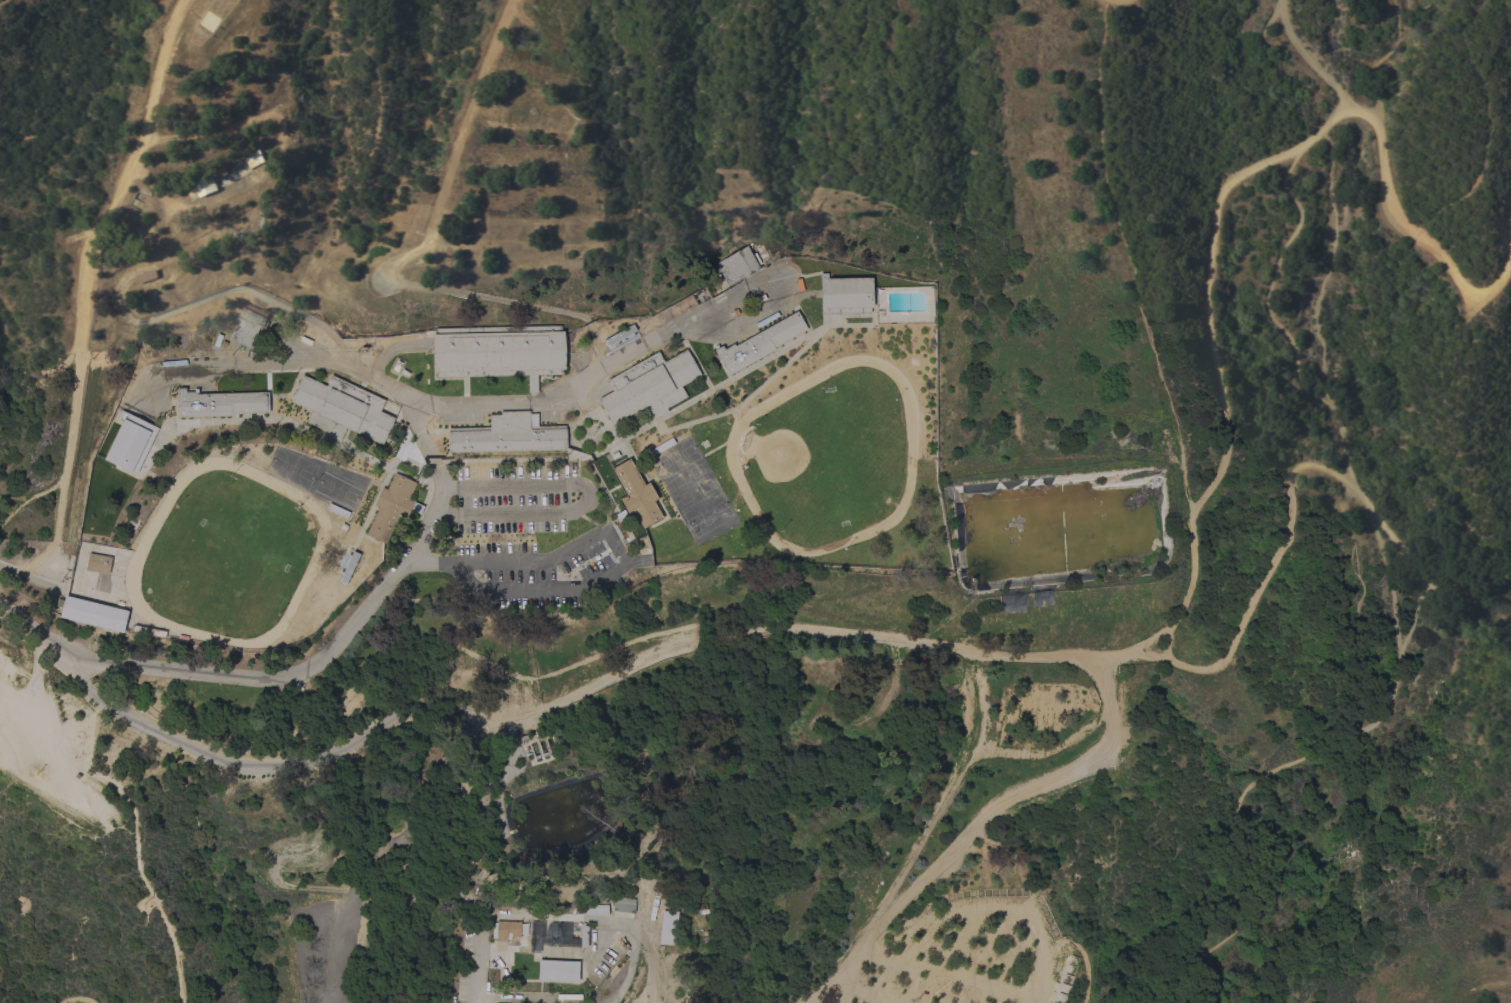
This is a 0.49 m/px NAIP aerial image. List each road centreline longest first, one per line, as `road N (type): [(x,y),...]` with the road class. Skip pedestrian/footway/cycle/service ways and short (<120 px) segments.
road 1 (track): [(1113,659),(1179,625),(1192,596),(1192,510),(1226,460),(1228,399),(1212,320),(1226,187),(1302,152),(1339,118),(1357,116),(1378,138),(1406,222),(1462,281),(1483,288),(1501,279),(1510,254)]
road 2 (track): [(0,562),(37,570),(52,553),(72,444),(77,313),(87,270),(149,118),(185,0)]
road 3 (track): [(1113,659),(1152,656),(1216,670),(1237,645),(1288,536),(1286,474),(1298,462),(1341,476),(1426,584)]
road 4 (track): [(1203,494),(1158,376),(1100,153),(1097,50),(1106,0)]
road 5 (track): [(805,1002),(842,979),(980,742),(983,655)]
road 6 (track): [(871,926),(1004,800),(1103,752),(1113,659)]
road 7 (track): [(767,632),(796,629),(983,655),(1113,659)]
road 8 (track): [(514,0),(432,233),(384,280)]
road 9 (track): [(591,376),(593,333),(579,315),(384,280)]
road 10 (track): [(1043,1002),(1051,952),(1019,906),(934,914),(897,965)]
road 11 (track): [(540,715),(679,654),(767,632)]
road 12 (track): [(855,955),(1044,997)]
road 13 (track): [(1284,0),(1285,31),(1357,116)]
road 14 (track): [(1397,0),(1404,32),(1370,124)]

